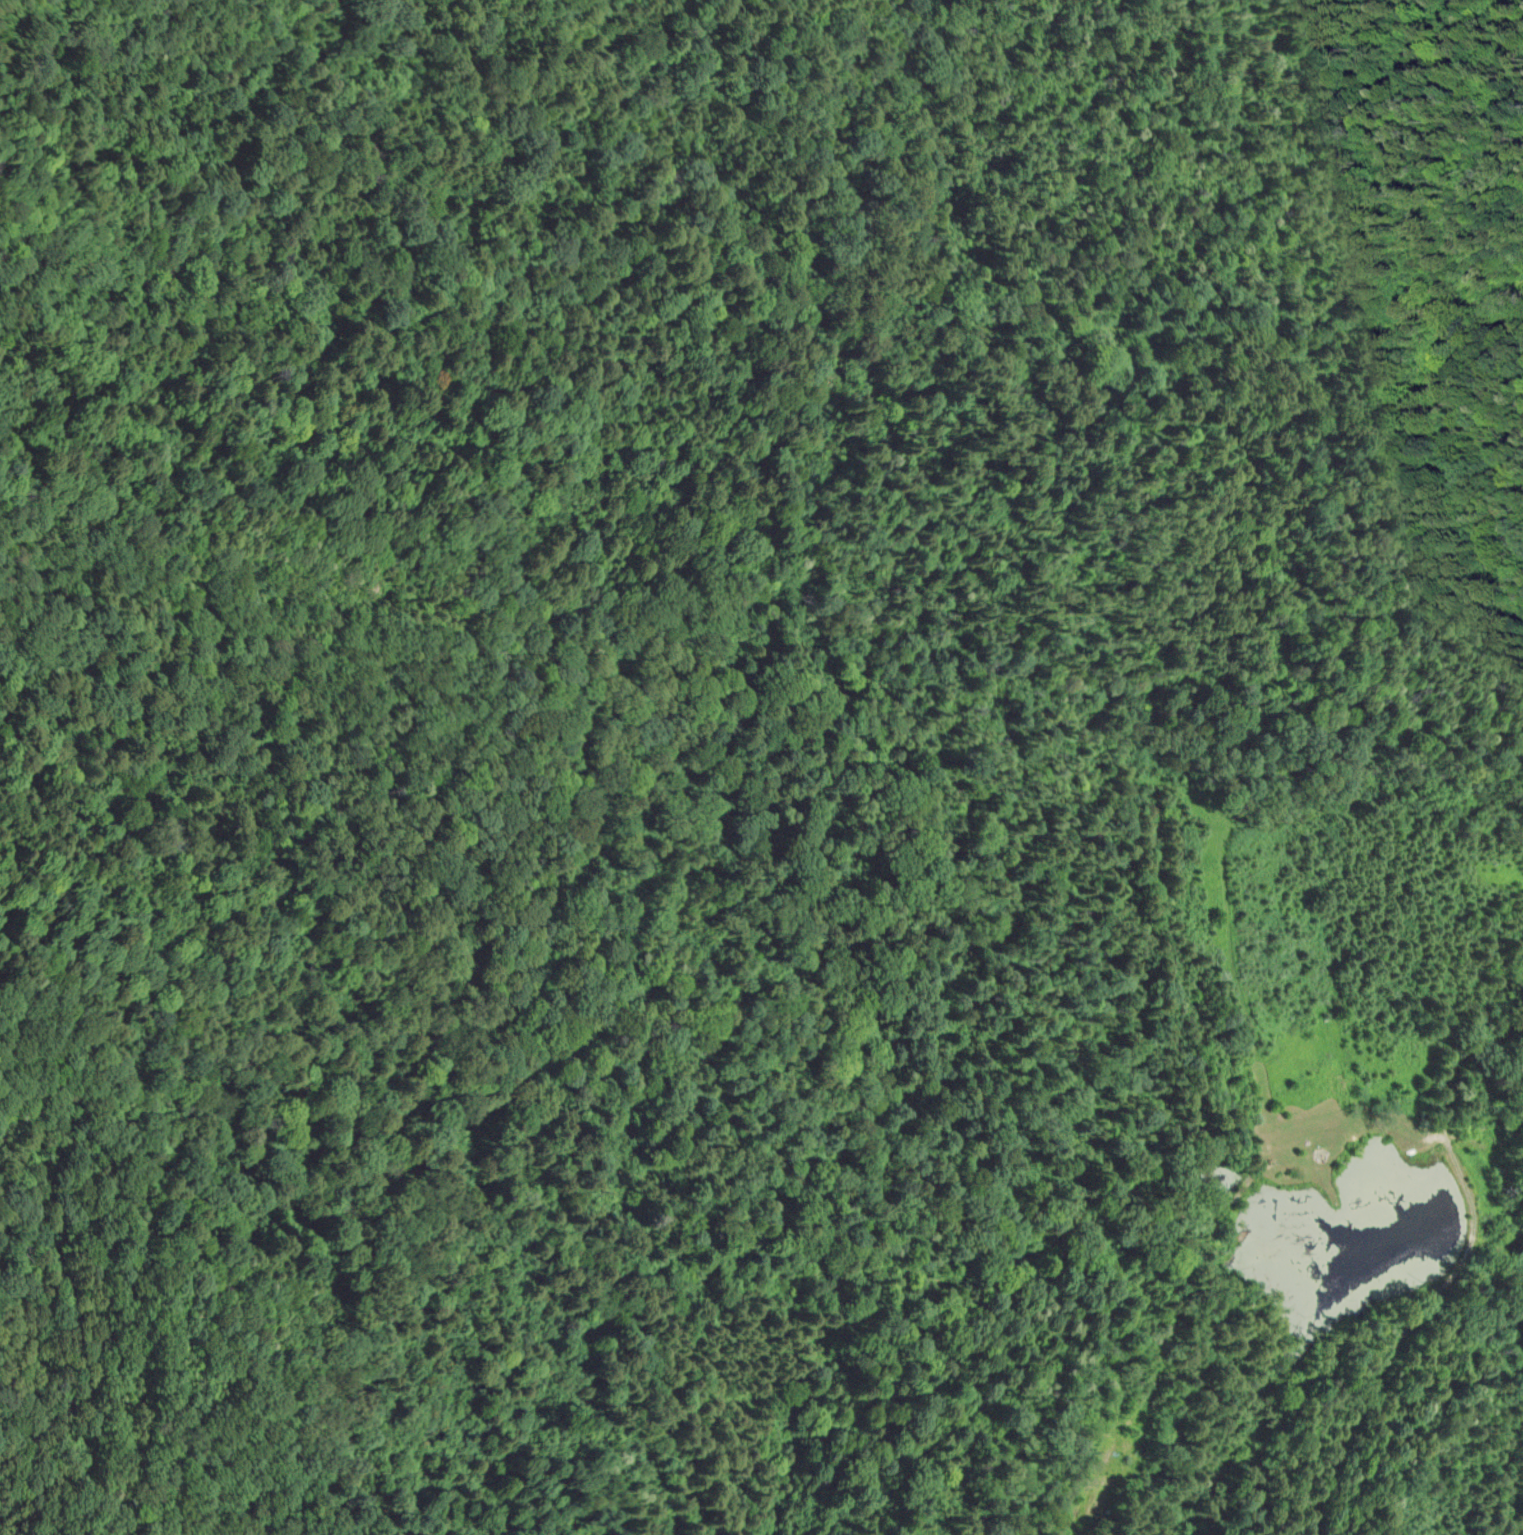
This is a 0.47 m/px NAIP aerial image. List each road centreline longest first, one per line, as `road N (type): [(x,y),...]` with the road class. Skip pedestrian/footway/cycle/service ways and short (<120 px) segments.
road 1 (residential): [(1306,1534),(1312,1502),(1370,1376),(1459,1265),(1484,1216)]
road 2 (track): [(1522,575),(1431,414),(1441,328),(1522,282)]
road 3 (track): [(1484,1216),(1467,1125),(1441,1102),(1460,1049),(1522,1021)]

